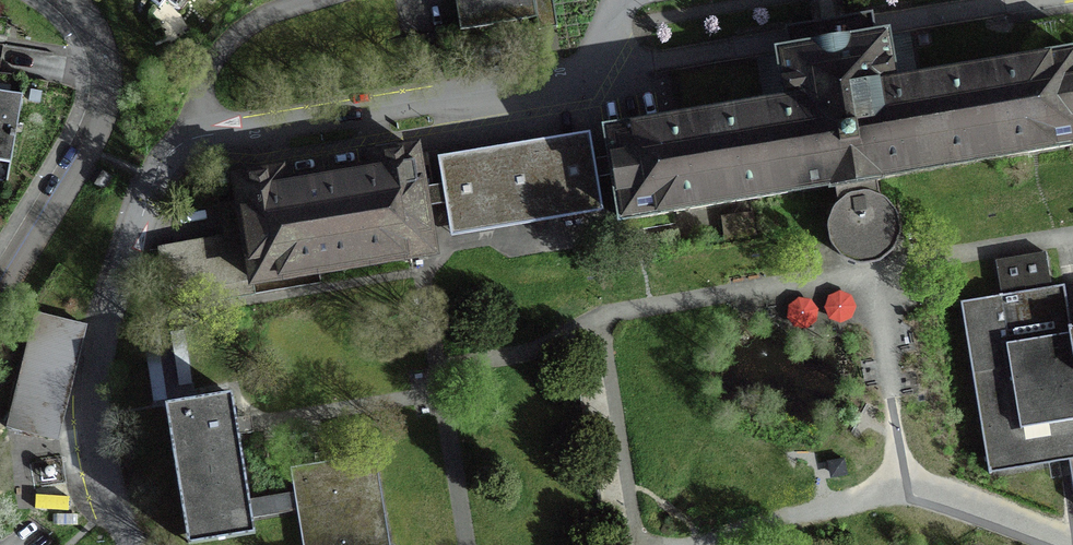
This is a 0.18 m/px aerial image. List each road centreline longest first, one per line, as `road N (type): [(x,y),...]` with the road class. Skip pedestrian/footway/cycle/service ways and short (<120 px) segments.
road 1 (residential): [(84,147),(0,289)]
road 2 (residential): [(69,0),(91,27),(105,70),(84,147)]

